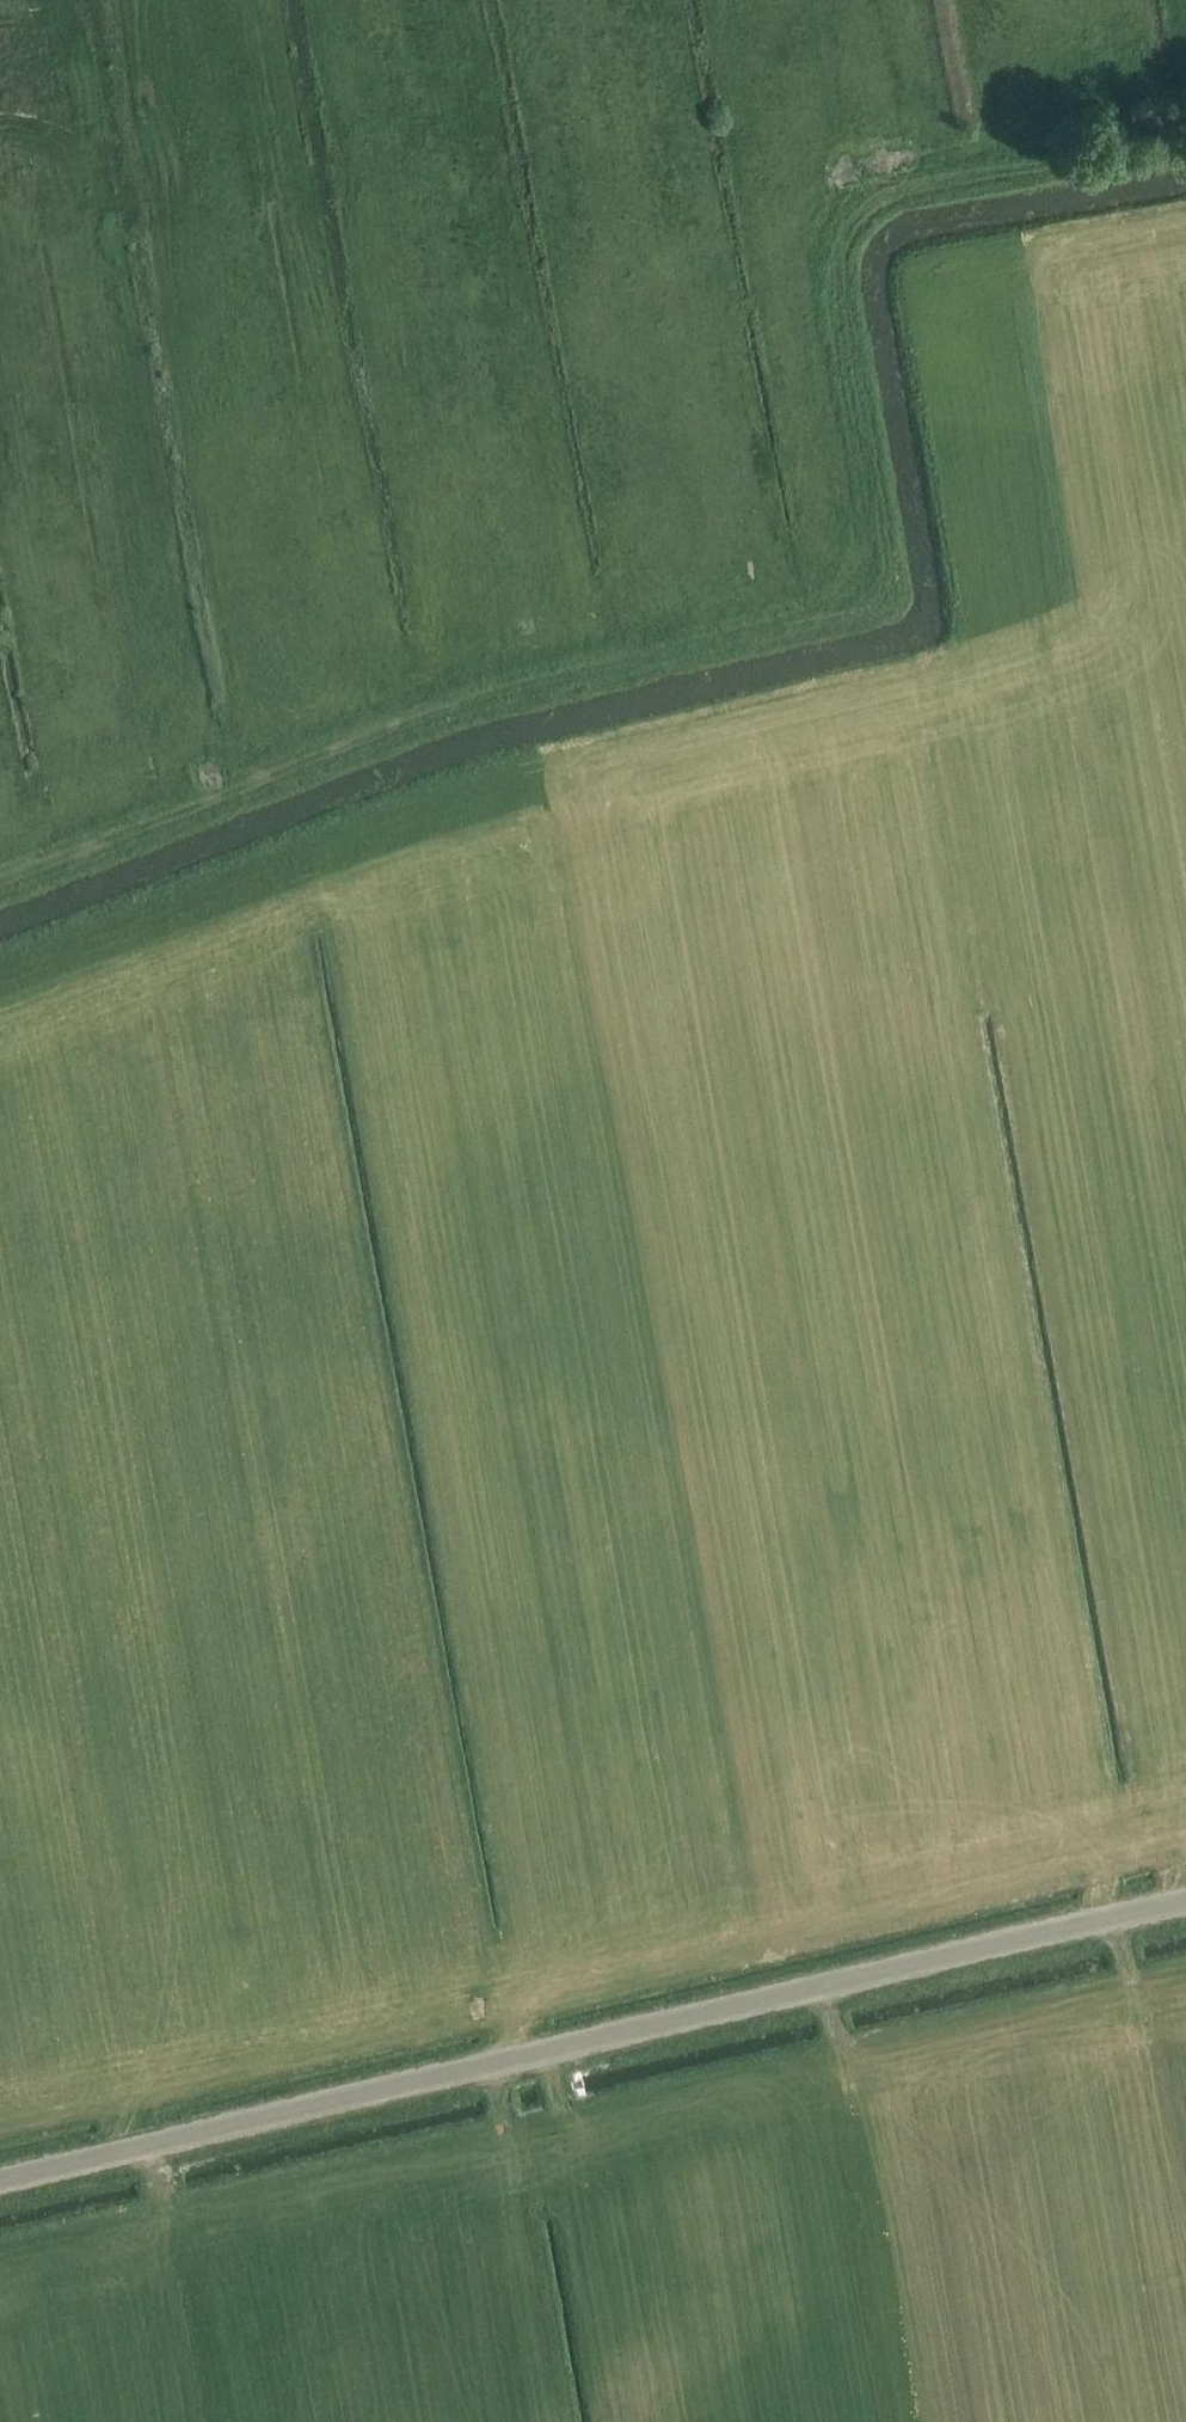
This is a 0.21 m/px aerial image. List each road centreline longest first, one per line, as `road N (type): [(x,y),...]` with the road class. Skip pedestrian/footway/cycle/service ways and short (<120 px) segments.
road 1 (track): [(1185,145),(890,205),(842,226),(825,259),(885,607),(441,711),(0,877)]
road 2 (unclassified): [(0,2181),(1185,1903)]

